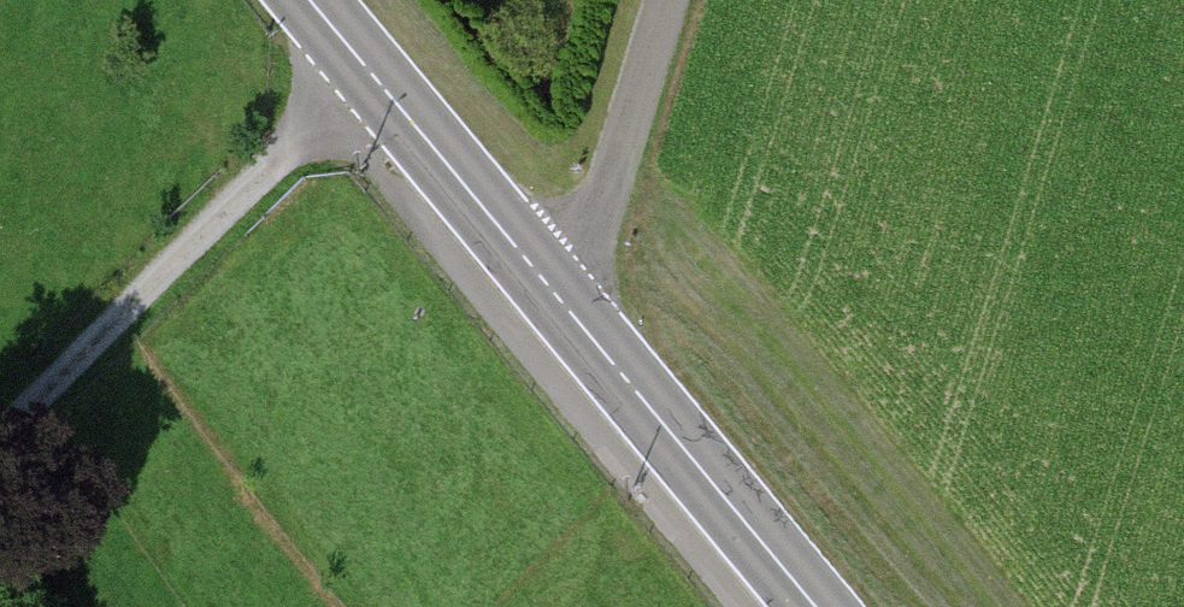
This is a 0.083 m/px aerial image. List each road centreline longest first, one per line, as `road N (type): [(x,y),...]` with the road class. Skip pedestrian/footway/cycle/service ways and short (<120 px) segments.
road 1 (primary): [(307,0),(816,606)]
road 2 (track): [(370,75),(0,431)]
road 3 (track): [(544,280),(569,259),(599,209),(665,0)]

